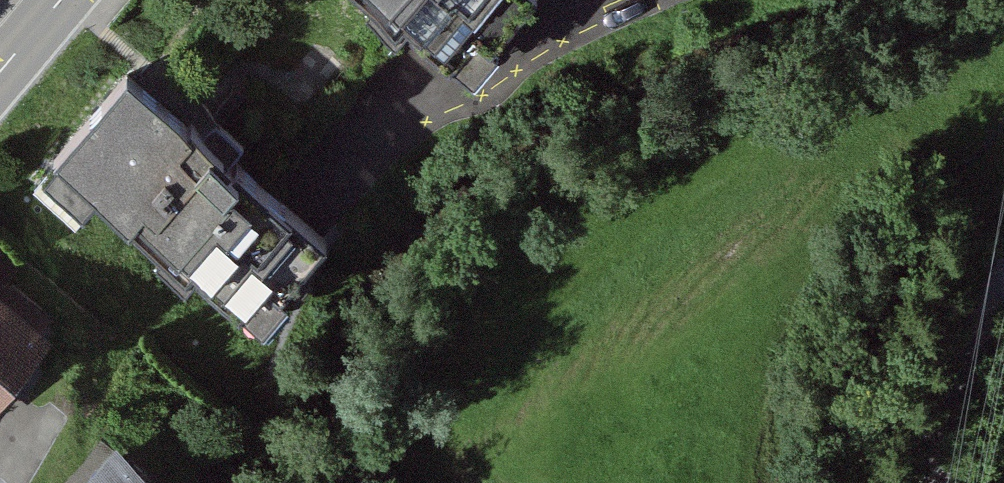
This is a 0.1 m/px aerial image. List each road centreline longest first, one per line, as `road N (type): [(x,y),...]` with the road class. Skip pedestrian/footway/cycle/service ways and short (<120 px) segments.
road 1 (residential): [(360,154),(485,97),(582,0)]
road 2 (unclassified): [(1003,284),(939,403),(922,482)]

